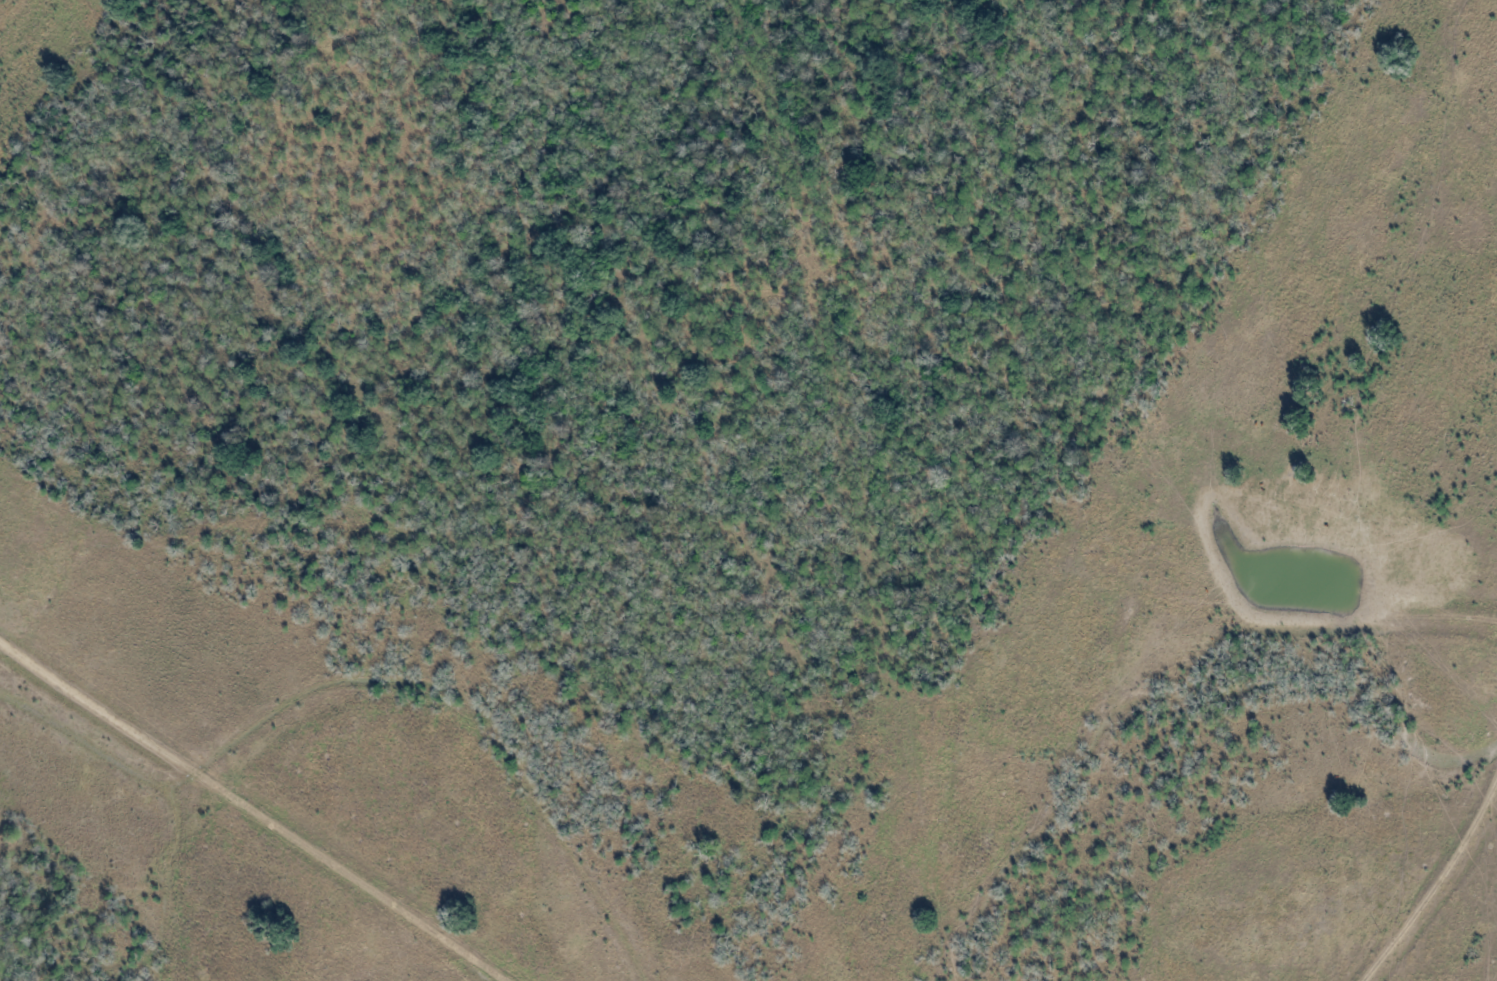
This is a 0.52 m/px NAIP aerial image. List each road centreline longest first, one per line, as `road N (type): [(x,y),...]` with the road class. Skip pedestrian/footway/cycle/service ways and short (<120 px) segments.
road 1 (track): [(1367,980),(1414,921),(1496,780)]

